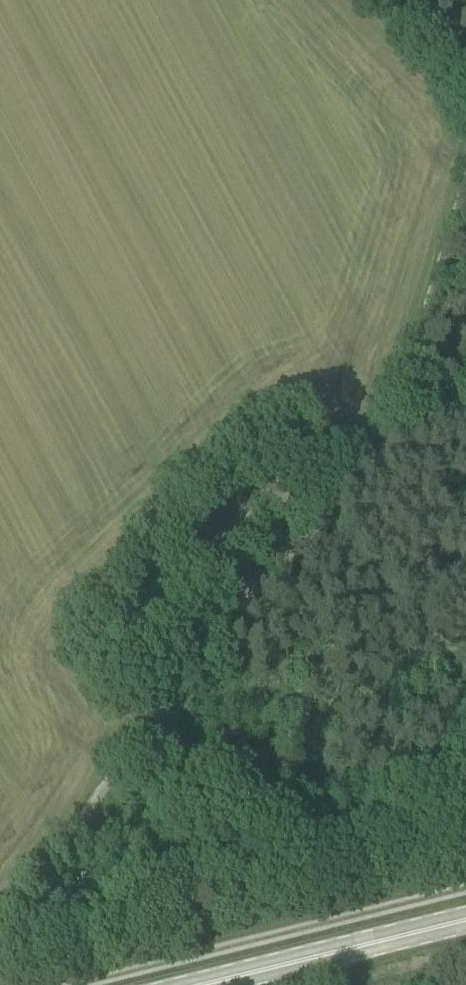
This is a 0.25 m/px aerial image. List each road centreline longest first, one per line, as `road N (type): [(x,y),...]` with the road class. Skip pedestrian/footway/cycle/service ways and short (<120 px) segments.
road 1 (track): [(0,923),(227,614),(385,453)]
road 2 (unclassified): [(465,886),(70,984)]
road 3 (track): [(385,453),(465,188)]
road 4 (primary): [(206,984),(465,920)]

